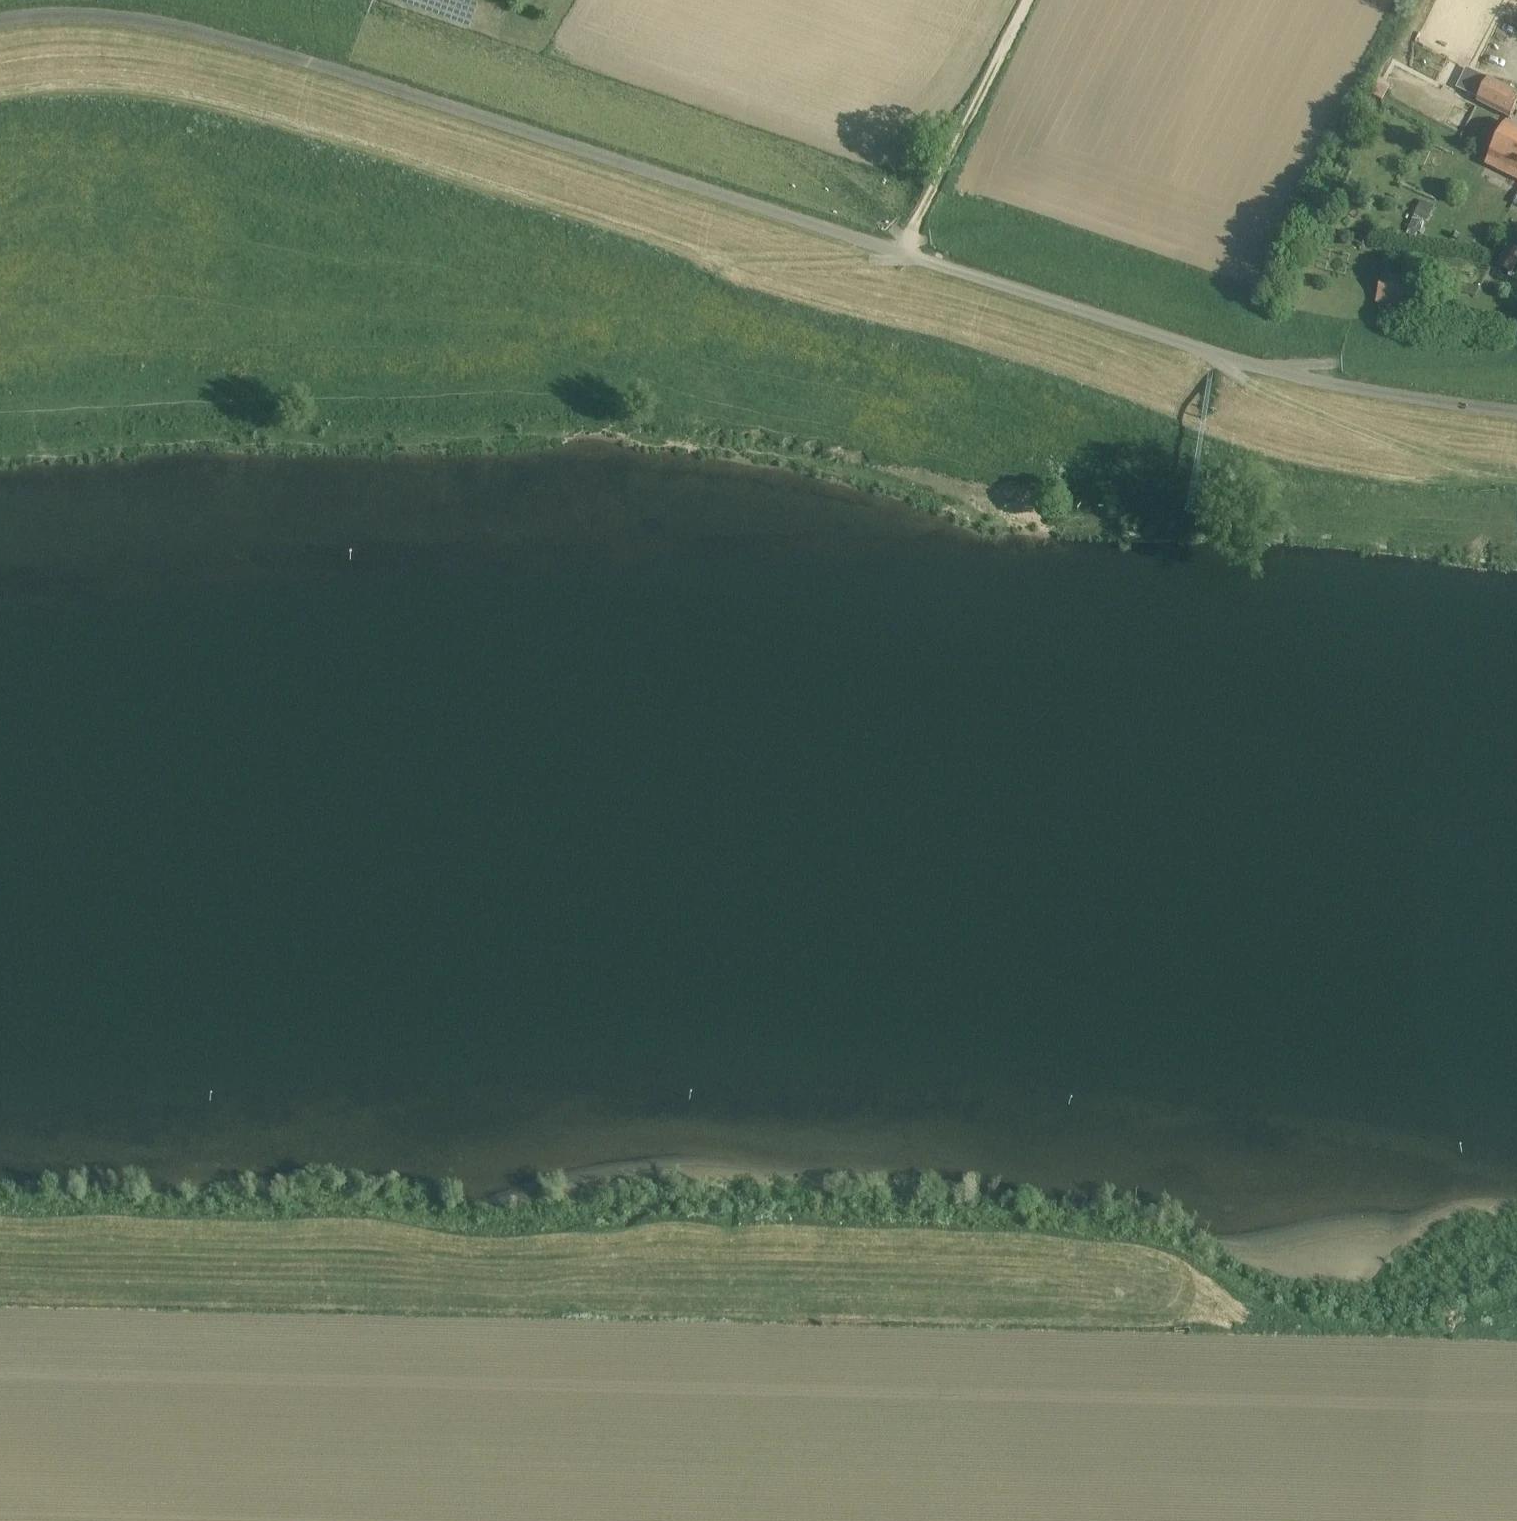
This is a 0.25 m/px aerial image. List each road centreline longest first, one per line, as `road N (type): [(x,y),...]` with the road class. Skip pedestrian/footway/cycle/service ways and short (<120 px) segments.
road 1 (track): [(904,255),(1032,0)]

